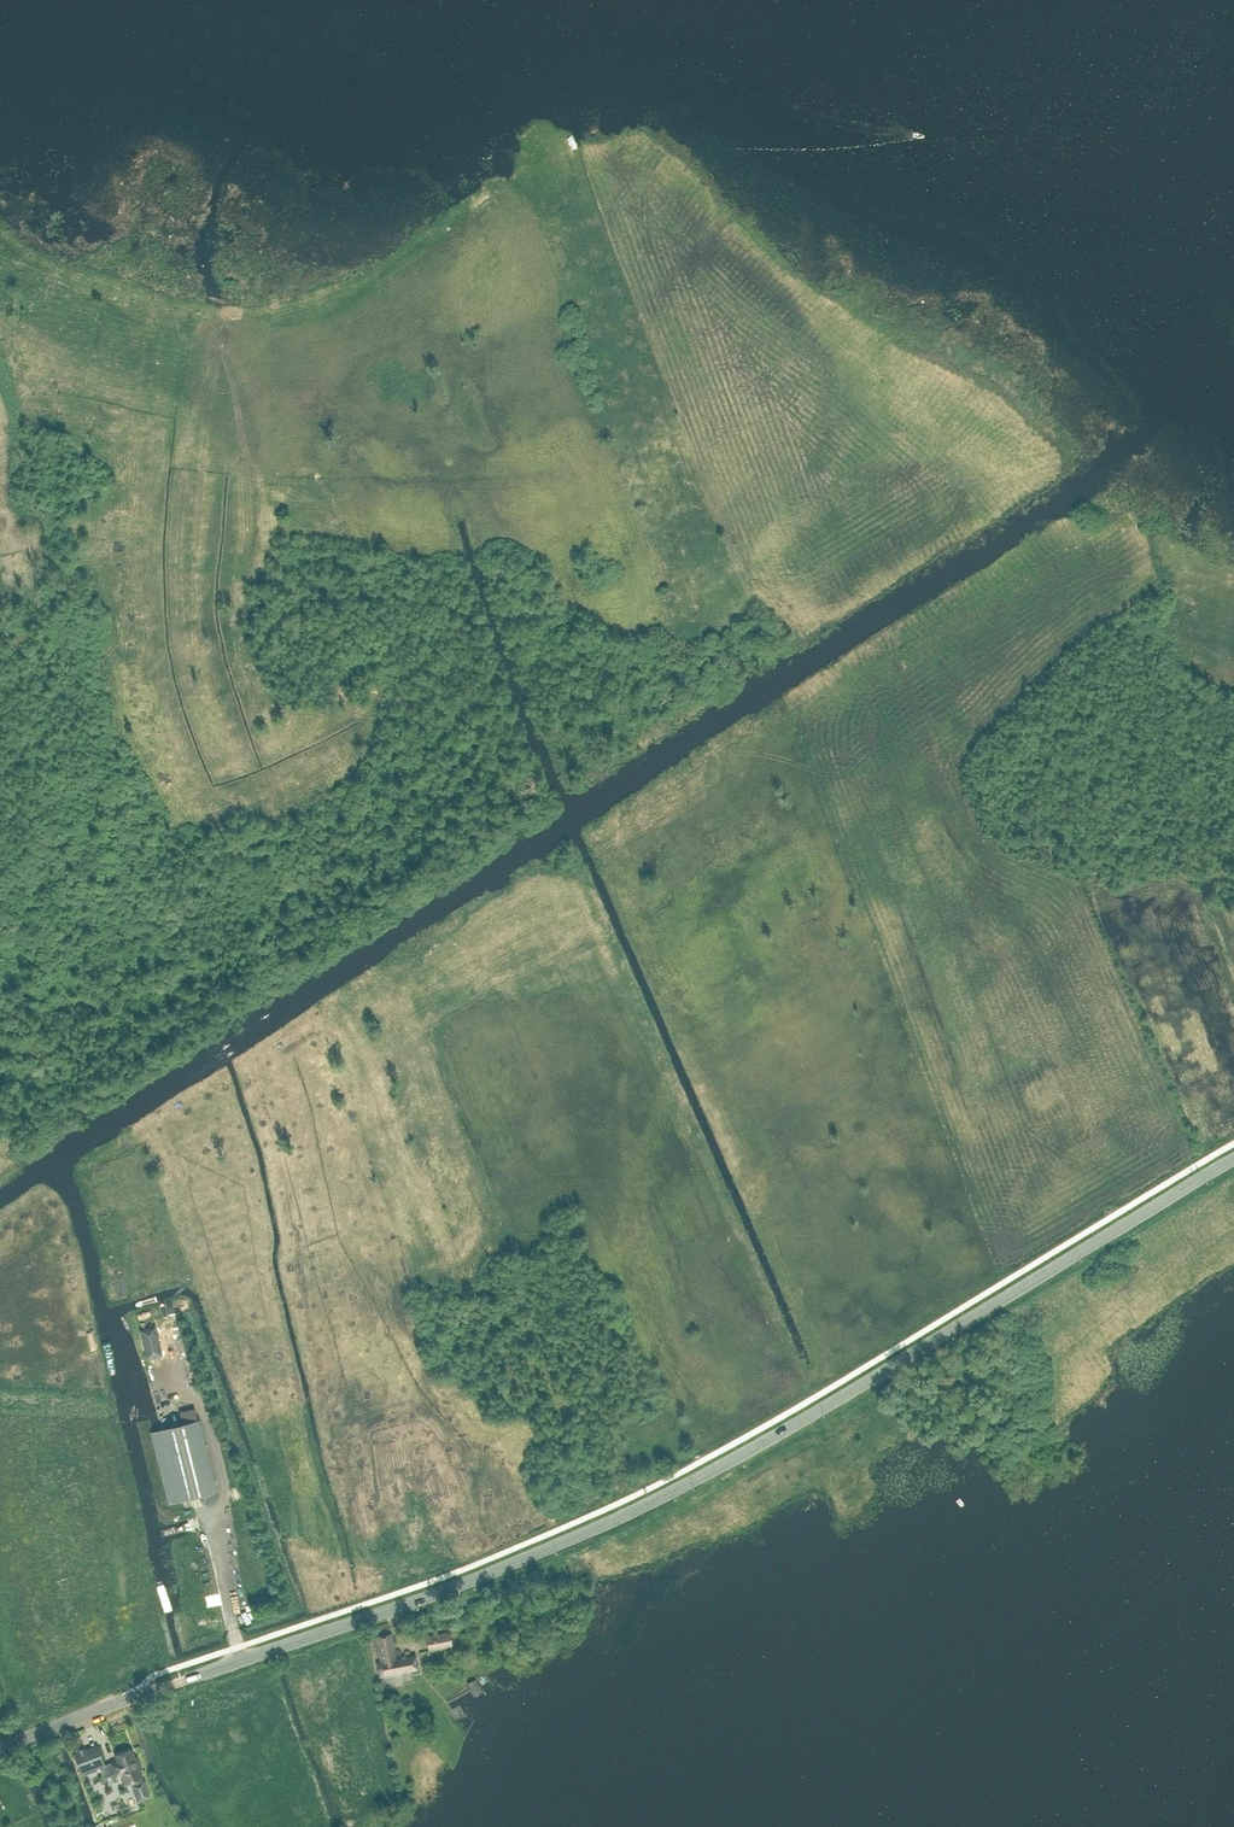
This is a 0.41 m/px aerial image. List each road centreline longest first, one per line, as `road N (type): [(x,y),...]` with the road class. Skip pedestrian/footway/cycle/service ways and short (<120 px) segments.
road 1 (tertiary): [(0,1748),(443,1591),(634,1510),(802,1420),(1233,1158)]

